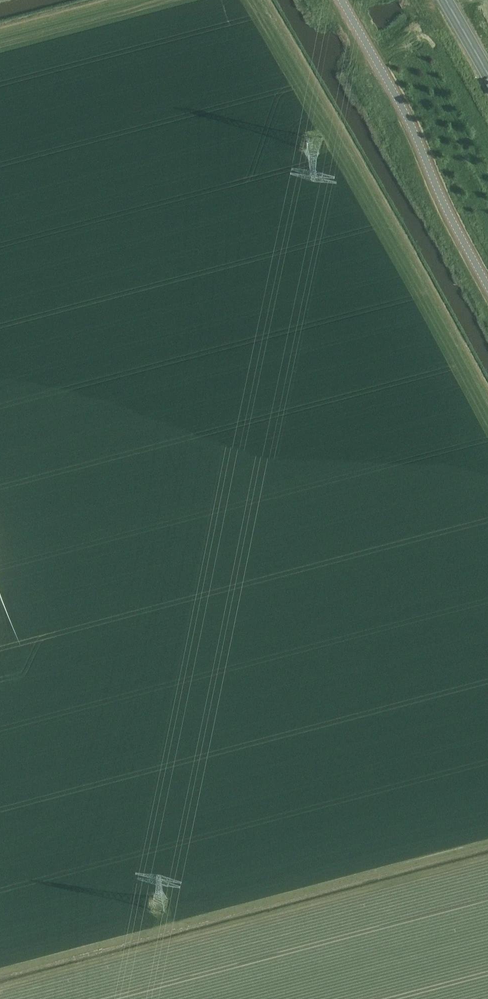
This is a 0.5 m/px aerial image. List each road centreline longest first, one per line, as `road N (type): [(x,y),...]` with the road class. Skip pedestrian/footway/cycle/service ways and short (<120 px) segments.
road 1 (unclassified): [(487,282),(342,0)]

